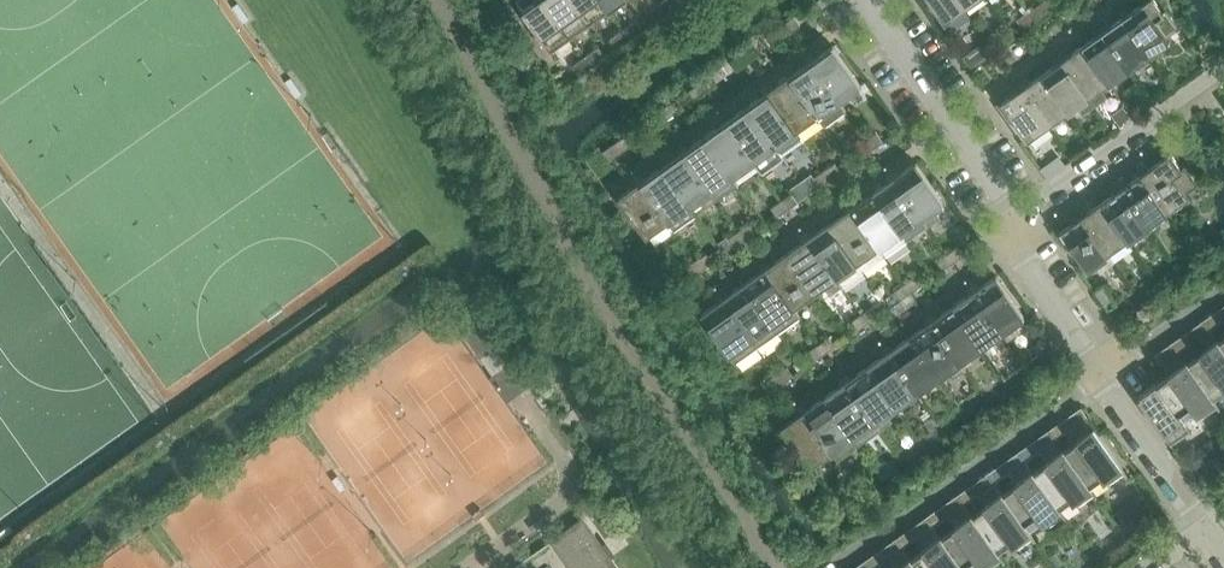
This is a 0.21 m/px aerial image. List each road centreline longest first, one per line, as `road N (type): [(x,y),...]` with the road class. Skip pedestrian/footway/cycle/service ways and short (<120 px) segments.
road 1 (residential): [(832,567),(1102,370)]
road 2 (residential): [(1018,213),(867,0)]
road 3 (residential): [(1018,213),(1223,63)]
road 4 (residential): [(1212,521),(1102,370)]
road 5 (residential): [(1102,370),(1015,243),(1018,213)]
road 6 (residential): [(1102,370),(1223,287)]

